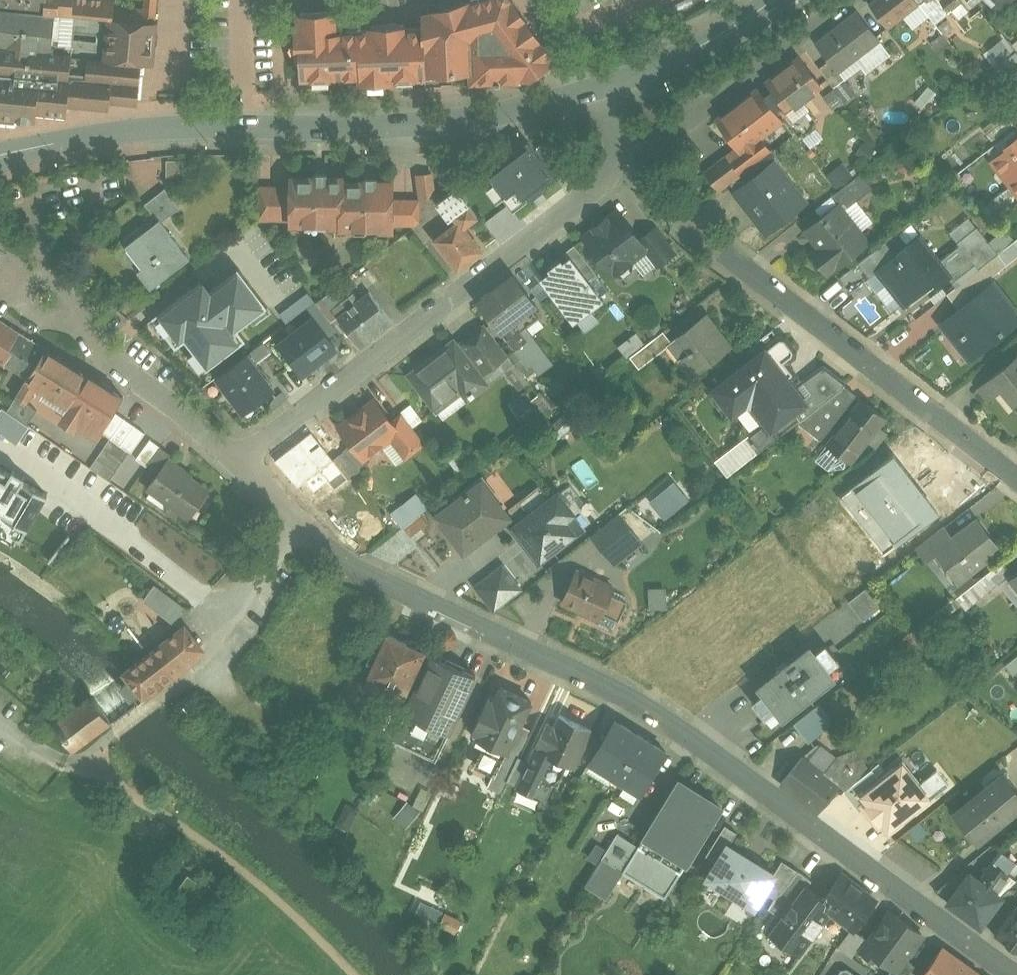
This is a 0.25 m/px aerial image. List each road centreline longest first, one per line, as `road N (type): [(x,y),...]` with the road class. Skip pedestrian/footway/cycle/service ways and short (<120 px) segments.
road 1 (residential): [(301,527),(669,718),(1016,973)]
road 2 (residential): [(624,160),(666,205),(1016,474)]
road 3 (residential): [(624,160),(236,459)]
road 4 (secondary): [(601,88),(505,116),(427,124),(247,126)]
road 5 (residential): [(236,459),(66,322),(46,300),(30,252)]
road 6 (residential): [(624,160),(852,0)]
road 7 (secondary): [(247,126),(157,127),(0,155)]
road 8 (residential): [(301,527),(229,668)]
road 9 (secondary): [(733,26),(601,88)]
road 10 (residential): [(531,0),(561,41),(640,0)]
road 11 (residential): [(247,126),(241,0)]

